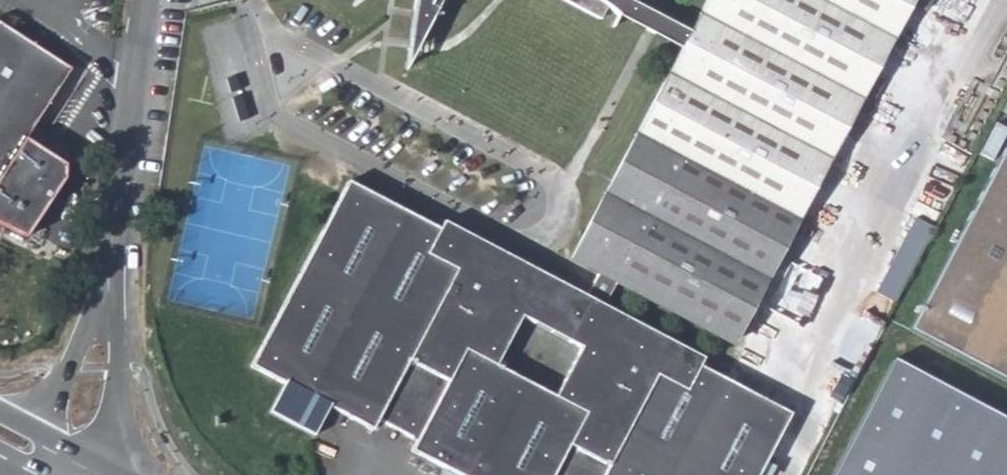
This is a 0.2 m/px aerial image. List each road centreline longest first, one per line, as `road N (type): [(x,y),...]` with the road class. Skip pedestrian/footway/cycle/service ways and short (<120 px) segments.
road 1 (unclassified): [(109,474),(102,336),(144,0)]

